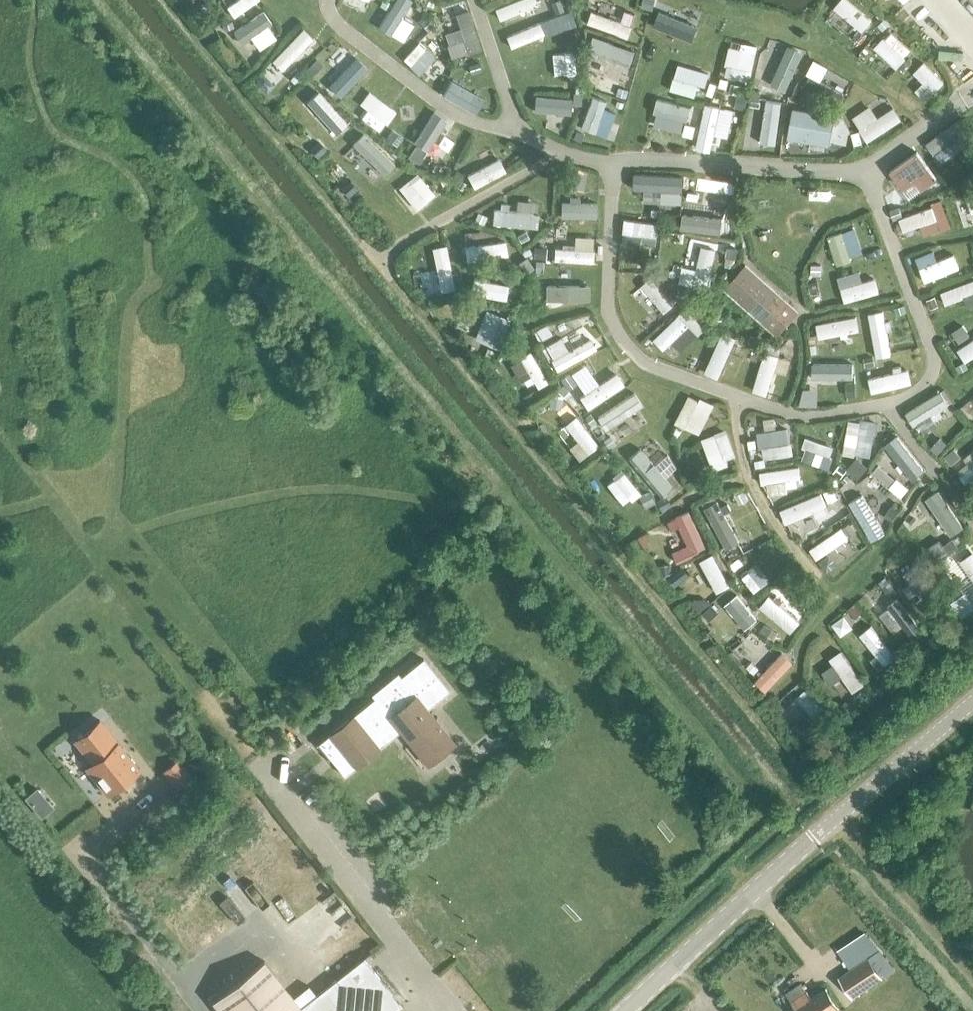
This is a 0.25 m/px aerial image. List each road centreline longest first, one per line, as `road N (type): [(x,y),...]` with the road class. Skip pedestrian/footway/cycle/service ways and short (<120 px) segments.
road 1 (unclassified): [(626,1010),(812,836)]
road 2 (residential): [(812,836),(906,747),(972,699)]

